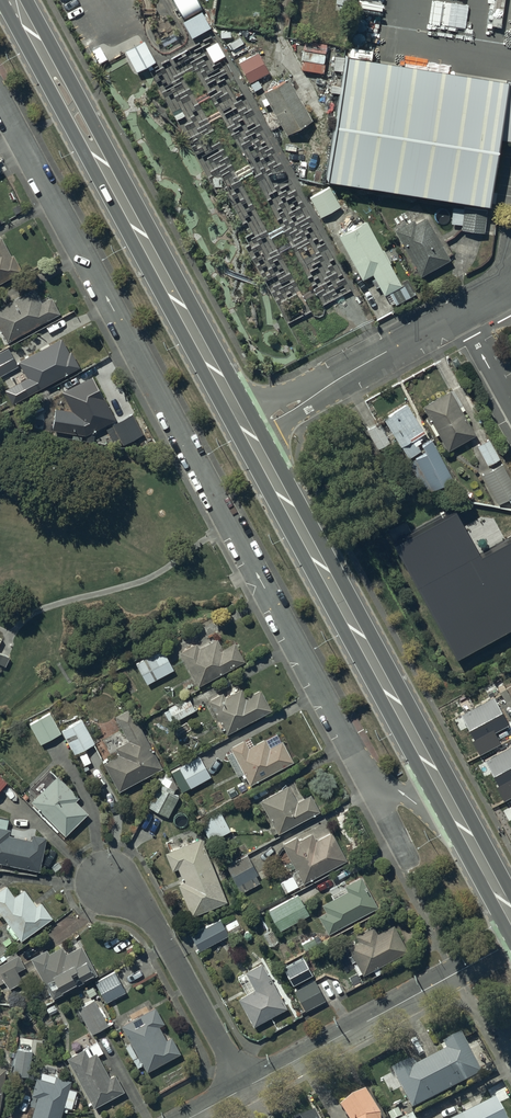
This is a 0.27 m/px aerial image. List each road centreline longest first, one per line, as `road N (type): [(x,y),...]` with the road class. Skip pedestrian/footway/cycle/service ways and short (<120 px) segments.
road 1 (residential): [(358,761),(0,102)]
road 2 (trunk): [(10,0),(246,430)]
road 3 (trunk): [(246,430),(463,830)]
road 4 (residential): [(246,430),(487,299),(510,276)]
road 5 (residential): [(244,1087),(510,943)]
road 6 (residential): [(244,1087),(156,924),(102,878)]
road 7 (residential): [(463,830),(358,761)]

